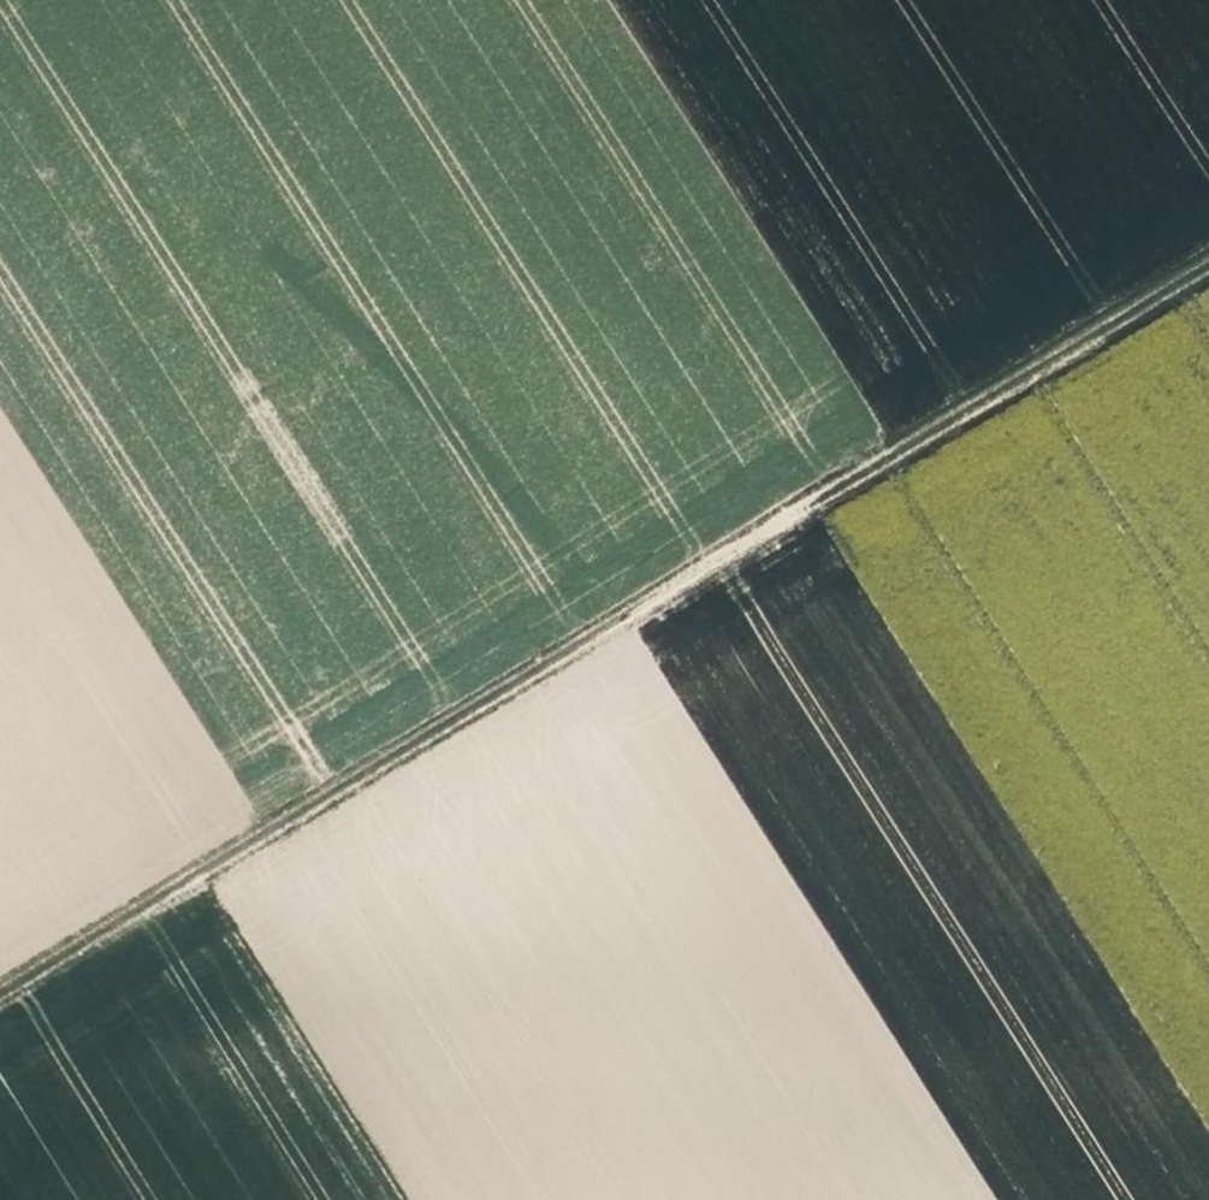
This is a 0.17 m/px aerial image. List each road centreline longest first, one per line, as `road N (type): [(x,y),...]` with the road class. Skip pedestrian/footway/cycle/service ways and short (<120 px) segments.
road 1 (track): [(1208,274),(0,1005)]

